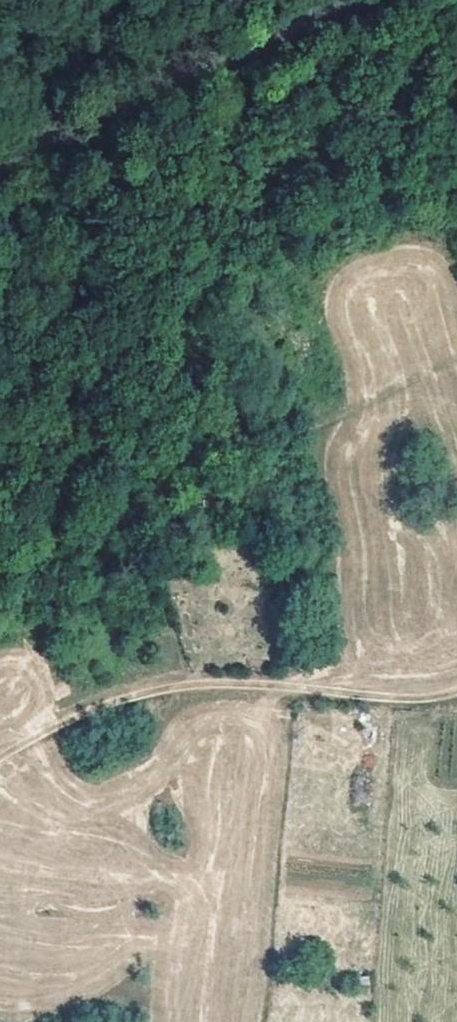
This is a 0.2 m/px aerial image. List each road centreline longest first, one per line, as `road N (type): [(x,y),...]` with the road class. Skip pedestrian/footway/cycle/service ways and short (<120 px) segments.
road 1 (track): [(456,690),(395,698),(246,683),(166,688),(73,715),(0,754)]
road 2 (unclassified): [(0,156),(359,0)]

